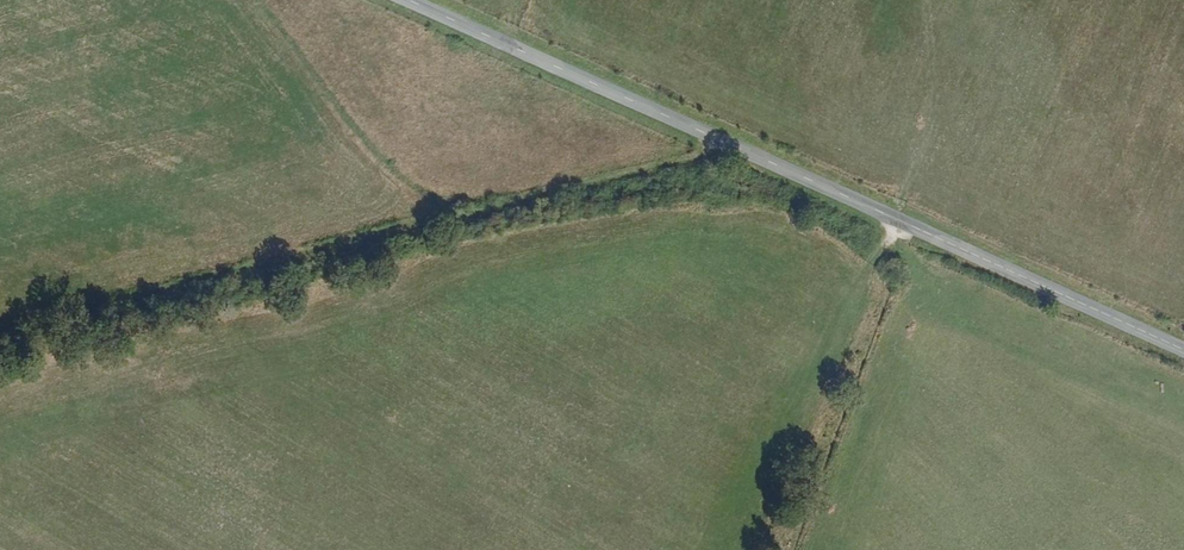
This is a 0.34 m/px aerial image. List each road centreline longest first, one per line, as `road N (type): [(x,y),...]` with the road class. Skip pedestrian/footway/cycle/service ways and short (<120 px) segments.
road 1 (secondary): [(1183,347),(412,0)]
road 2 (track): [(0,338),(754,153)]

